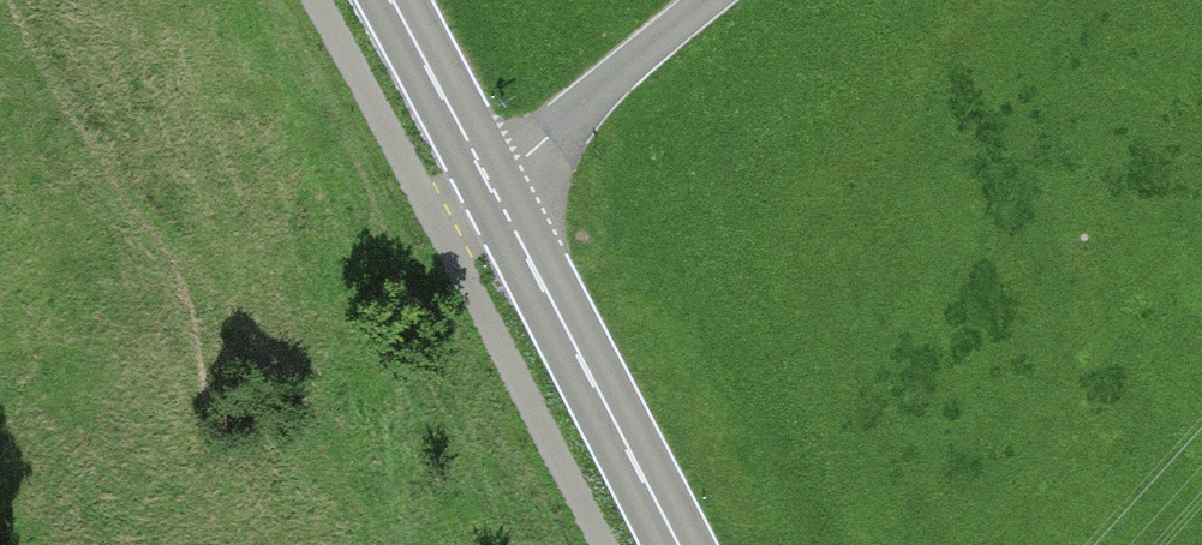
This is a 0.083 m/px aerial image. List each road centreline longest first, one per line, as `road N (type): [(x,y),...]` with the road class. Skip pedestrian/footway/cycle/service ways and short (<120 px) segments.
road 1 (secondary): [(490,189),(676,544)]
road 2 (unclassified): [(708,0),(490,189)]
road 3 (secondary): [(390,0),(490,189)]

